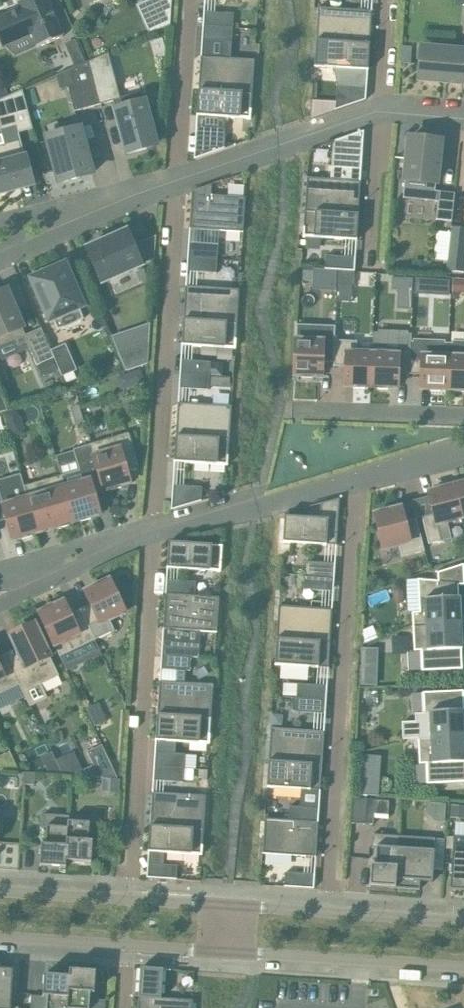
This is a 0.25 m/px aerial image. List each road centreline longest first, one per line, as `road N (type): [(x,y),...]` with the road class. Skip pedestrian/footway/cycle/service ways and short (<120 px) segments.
road 1 (residential): [(355,485),(331,853)]
road 2 (residential): [(154,532),(134,861)]
road 3 (residential): [(175,188),(157,485)]
road 4 (unclassified): [(236,908),(0,892)]
road 5 (unclassified): [(230,955),(463,970)]
road 6 (unclassified): [(0,939),(230,955)]
road 7 (unclassified): [(463,923),(236,908)]
road 8 (residential): [(175,188),(381,111)]
road 9 (residential): [(154,532),(355,485)]
road 10 (residential): [(189,0),(175,188)]
road 11 (residential): [(463,425),(297,413)]
road 12 (residential): [(369,254),(381,111)]
road 13 (residential): [(49,242),(175,188)]

